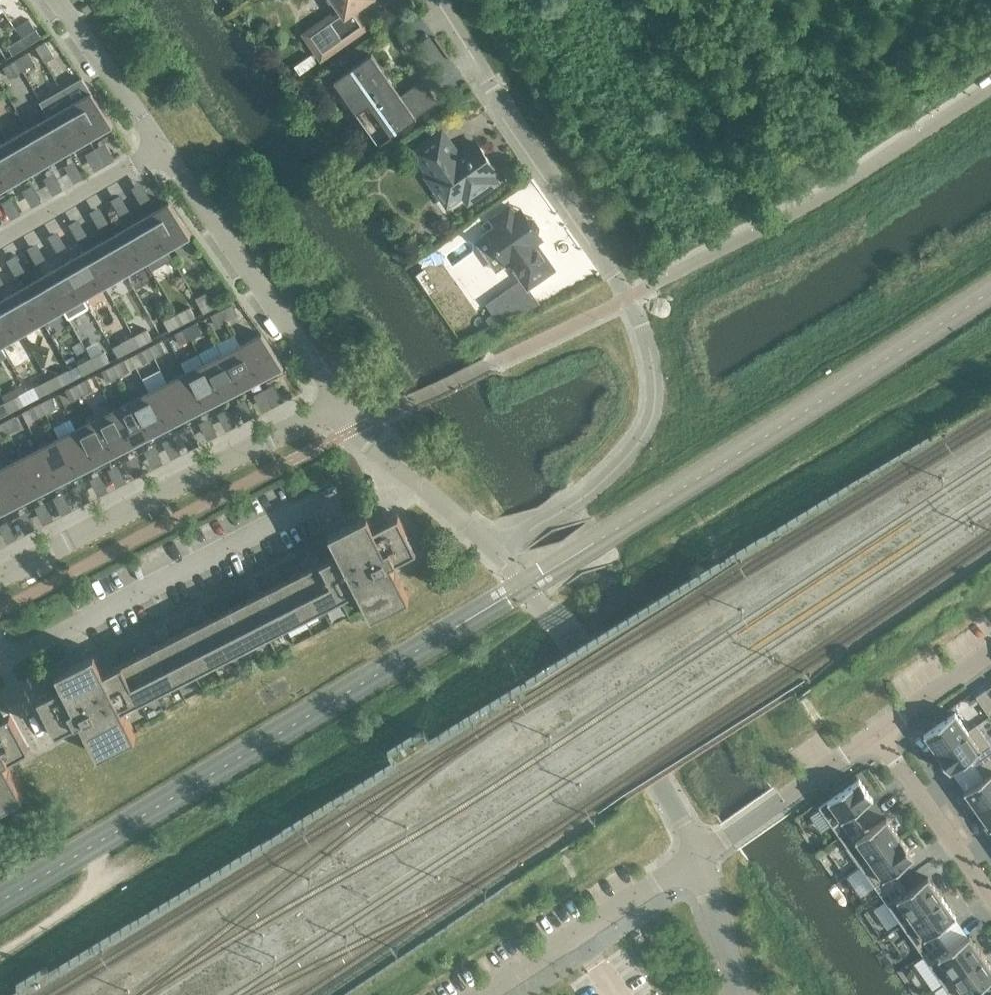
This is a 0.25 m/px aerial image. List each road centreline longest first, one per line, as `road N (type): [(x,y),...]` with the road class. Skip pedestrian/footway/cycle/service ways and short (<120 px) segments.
road 1 (residential): [(0,579),(340,405)]
road 2 (residential): [(495,550),(576,651),(659,781),(694,857)]
road 3 (residential): [(435,0),(627,299)]
road 4 (unclassified): [(627,299),(654,373),(651,421),(589,494),(495,550)]
road 5 (residential): [(340,405),(161,149)]
road 6 (residential): [(694,857),(483,994)]
road 7 (residential): [(874,737),(990,901)]
road 8 (residential): [(0,242),(161,149)]
road 9 (residential): [(161,149),(56,0)]
road 10 (residential): [(464,524),(359,436),(340,405)]
road 11 (residential): [(694,857),(740,994)]
road 12 (residential): [(874,737),(990,654)]

